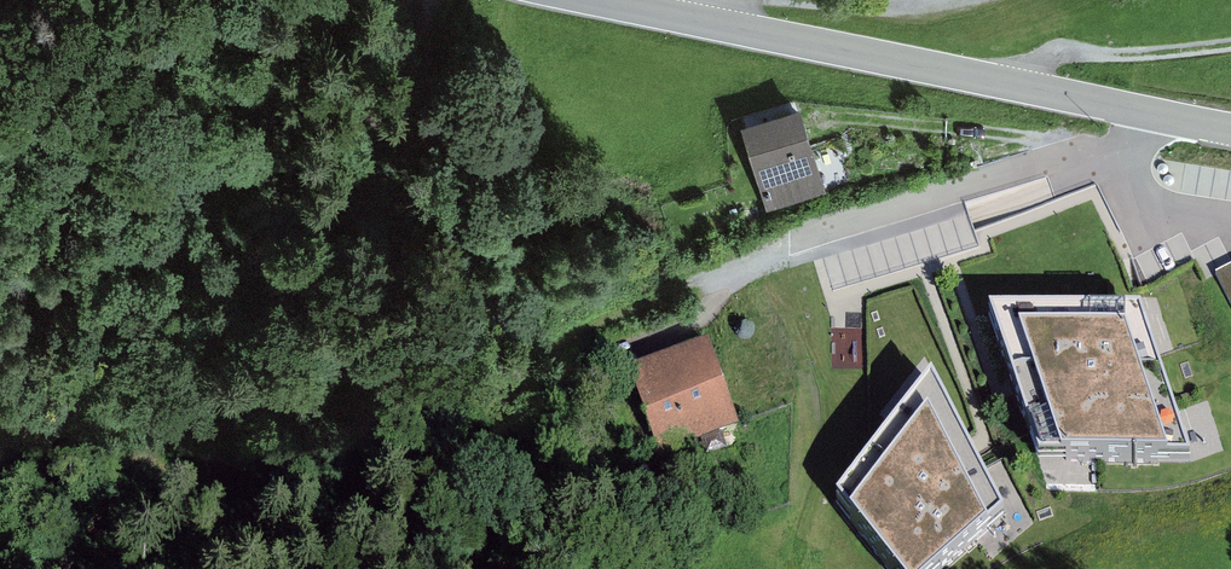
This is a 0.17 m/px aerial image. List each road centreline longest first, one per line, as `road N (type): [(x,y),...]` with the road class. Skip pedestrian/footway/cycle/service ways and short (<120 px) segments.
road 1 (track): [(66,568),(285,205),(376,113),(423,0)]
road 2 (tertiary): [(1230,130),(596,0)]
road 3 (track): [(790,0),(885,9),(957,0)]

